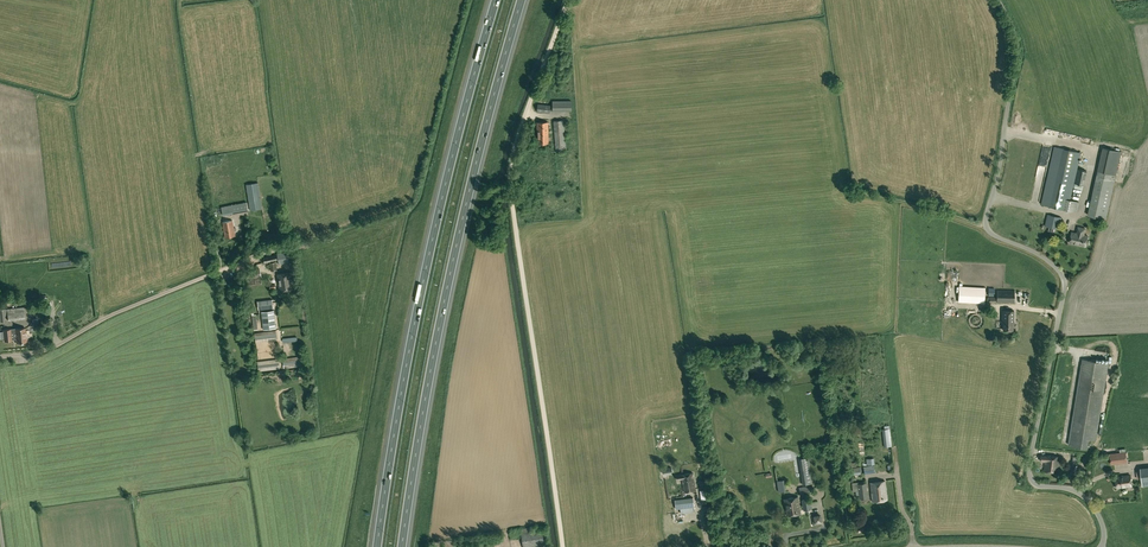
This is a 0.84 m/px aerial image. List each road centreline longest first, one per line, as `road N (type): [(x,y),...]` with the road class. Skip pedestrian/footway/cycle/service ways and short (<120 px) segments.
road 1 (unclassified): [(1102,546),(1093,508),(1029,475),(1065,291),(1052,262),(989,227),(1020,49),(1000,0)]
road 2 (track): [(563,546),(510,178),(570,0)]
road 3 (motorway): [(492,0),(431,229),(374,546)]
road 4 (motorway): [(404,546),(457,240),(521,0)]
road 5 (unclassified): [(0,358),(53,347),(123,308),(327,232)]

